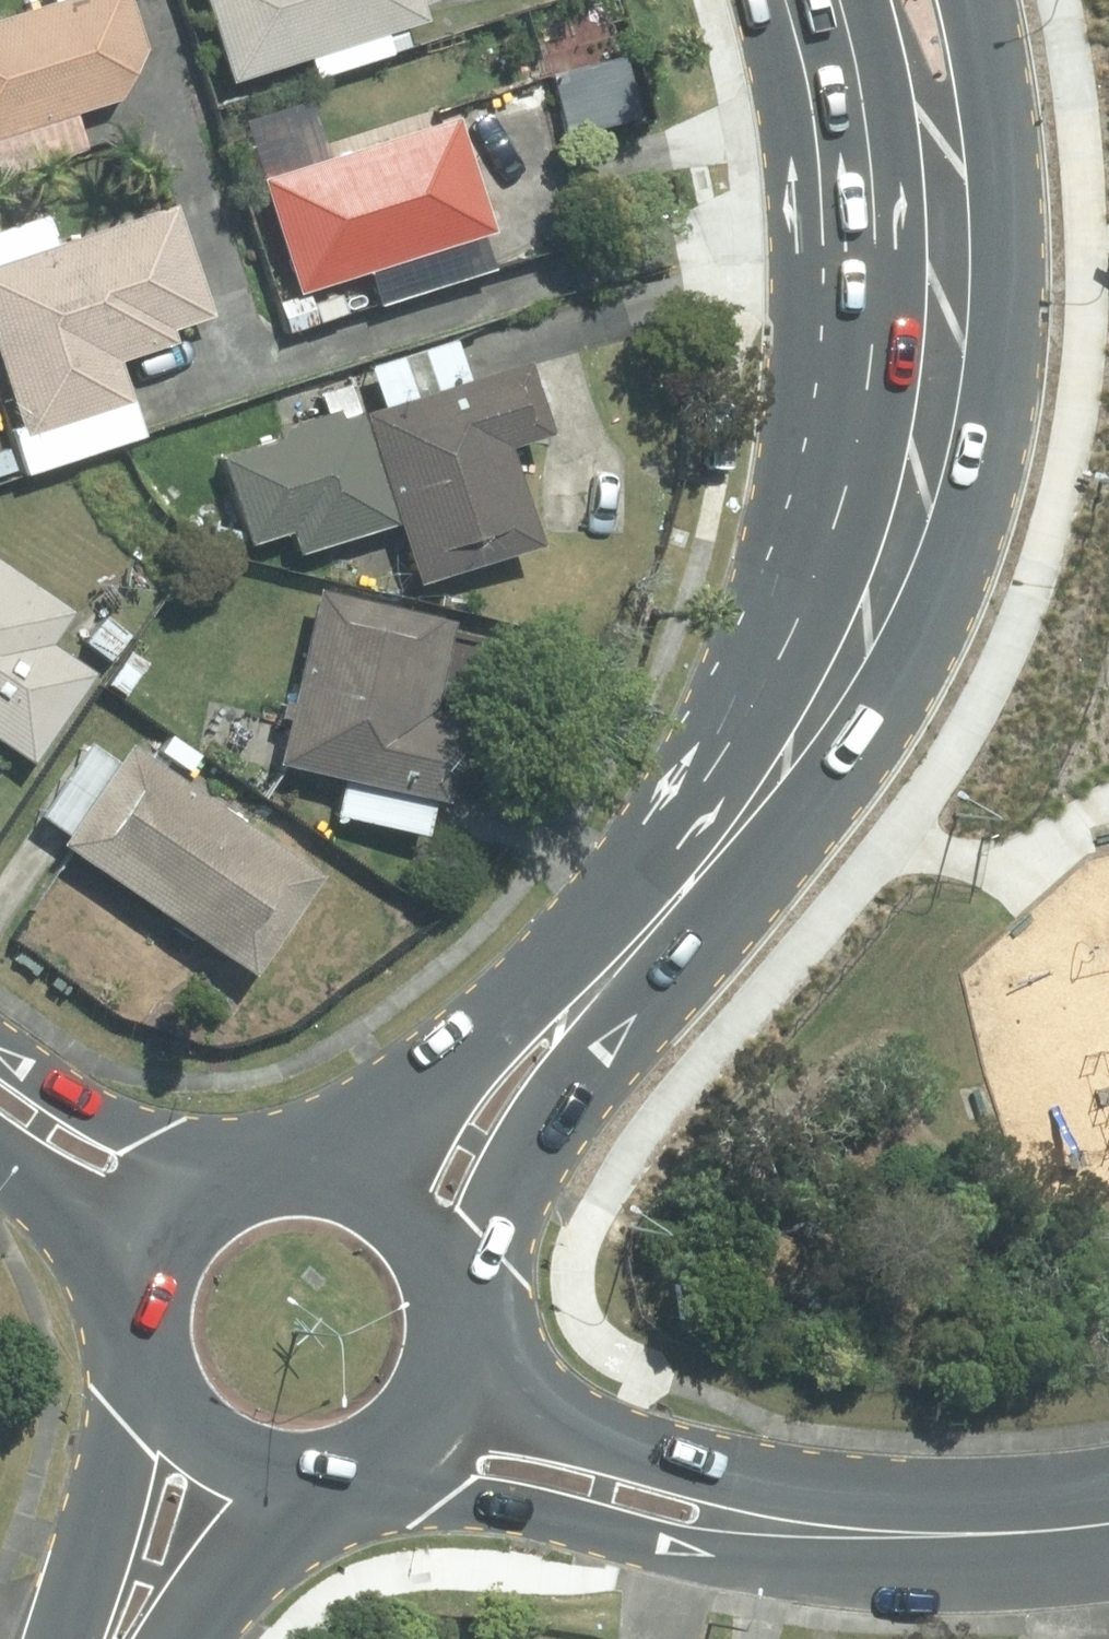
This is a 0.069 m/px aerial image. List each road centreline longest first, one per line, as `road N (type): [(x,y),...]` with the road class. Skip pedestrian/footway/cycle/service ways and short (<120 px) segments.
road 1 (secondary): [(948,236),(938,398),(891,575),(806,734),(663,914)]
road 2 (tertiary): [(969,1538),(656,1541),(448,1501),(381,1466)]
road 3 (tertiary): [(458,1361),(616,1450),(969,1538)]
road 4 (secondary): [(663,914),(601,1051),(483,1239),(461,1316)]
road 5 (secondary): [(311,1172),(663,914)]
road 6 (tertiary): [(0,1051),(151,1142),(266,1177)]
road 7 (secondary): [(78,1638),(148,1354)]
road 8 (secondary): [(948,236),(843,0)]
road 9 (secondary): [(959,0),(968,58),(948,236)]
road 10 (secondary): [(309,1486),(264,1481),(222,1463),(187,1435),(161,1397),(148,1354)]
road 11 (secondary): [(311,1172),(356,1181),(396,1201),(429,1233),(451,1272),(461,1316)]
road 12 (tertiary): [(147,1307),(0,1161)]
road 13 (secondary): [(309,1486),(177,1638)]
road 14 (secondary): [(147,1307),(161,1262),(187,1224),(223,1194),(266,1177)]
road 15 (tertiary): [(1108,1525),(969,1538)]
road 16 (secondary): [(458,1361),(443,1403),(417,1439),(381,1466)]

